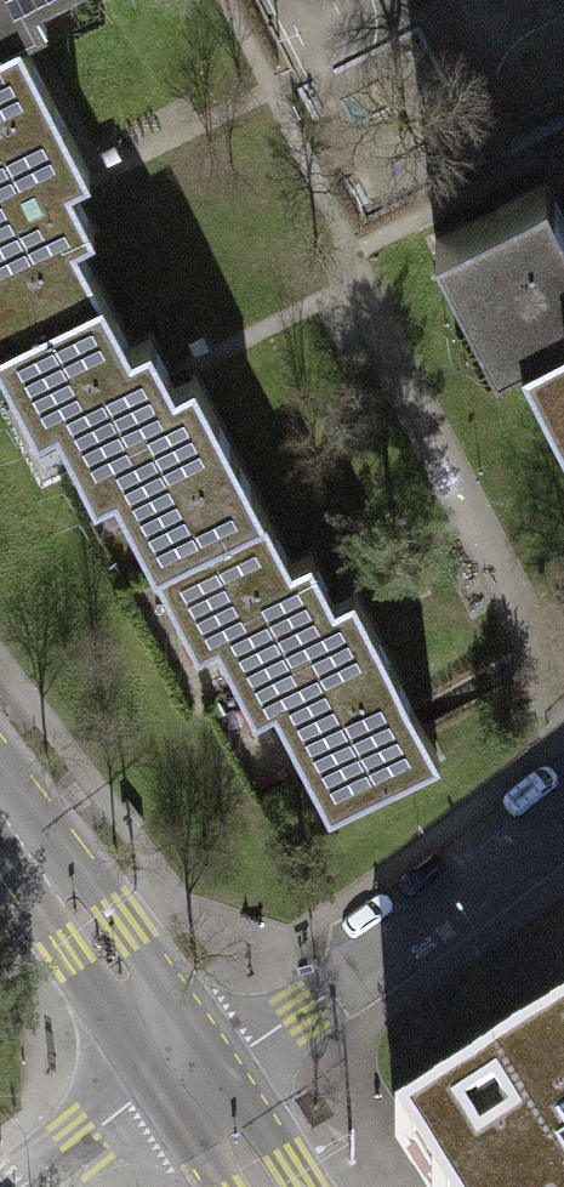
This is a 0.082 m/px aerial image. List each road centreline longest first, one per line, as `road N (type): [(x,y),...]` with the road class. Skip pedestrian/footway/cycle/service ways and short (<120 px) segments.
road 1 (residential): [(563,811),(331,992),(186,1075)]
road 2 (secondary): [(186,1075),(0,809)]
road 3 (residential): [(186,1075),(111,1116),(21,1186)]
road 4 (secondary): [(259,1186),(186,1075)]

